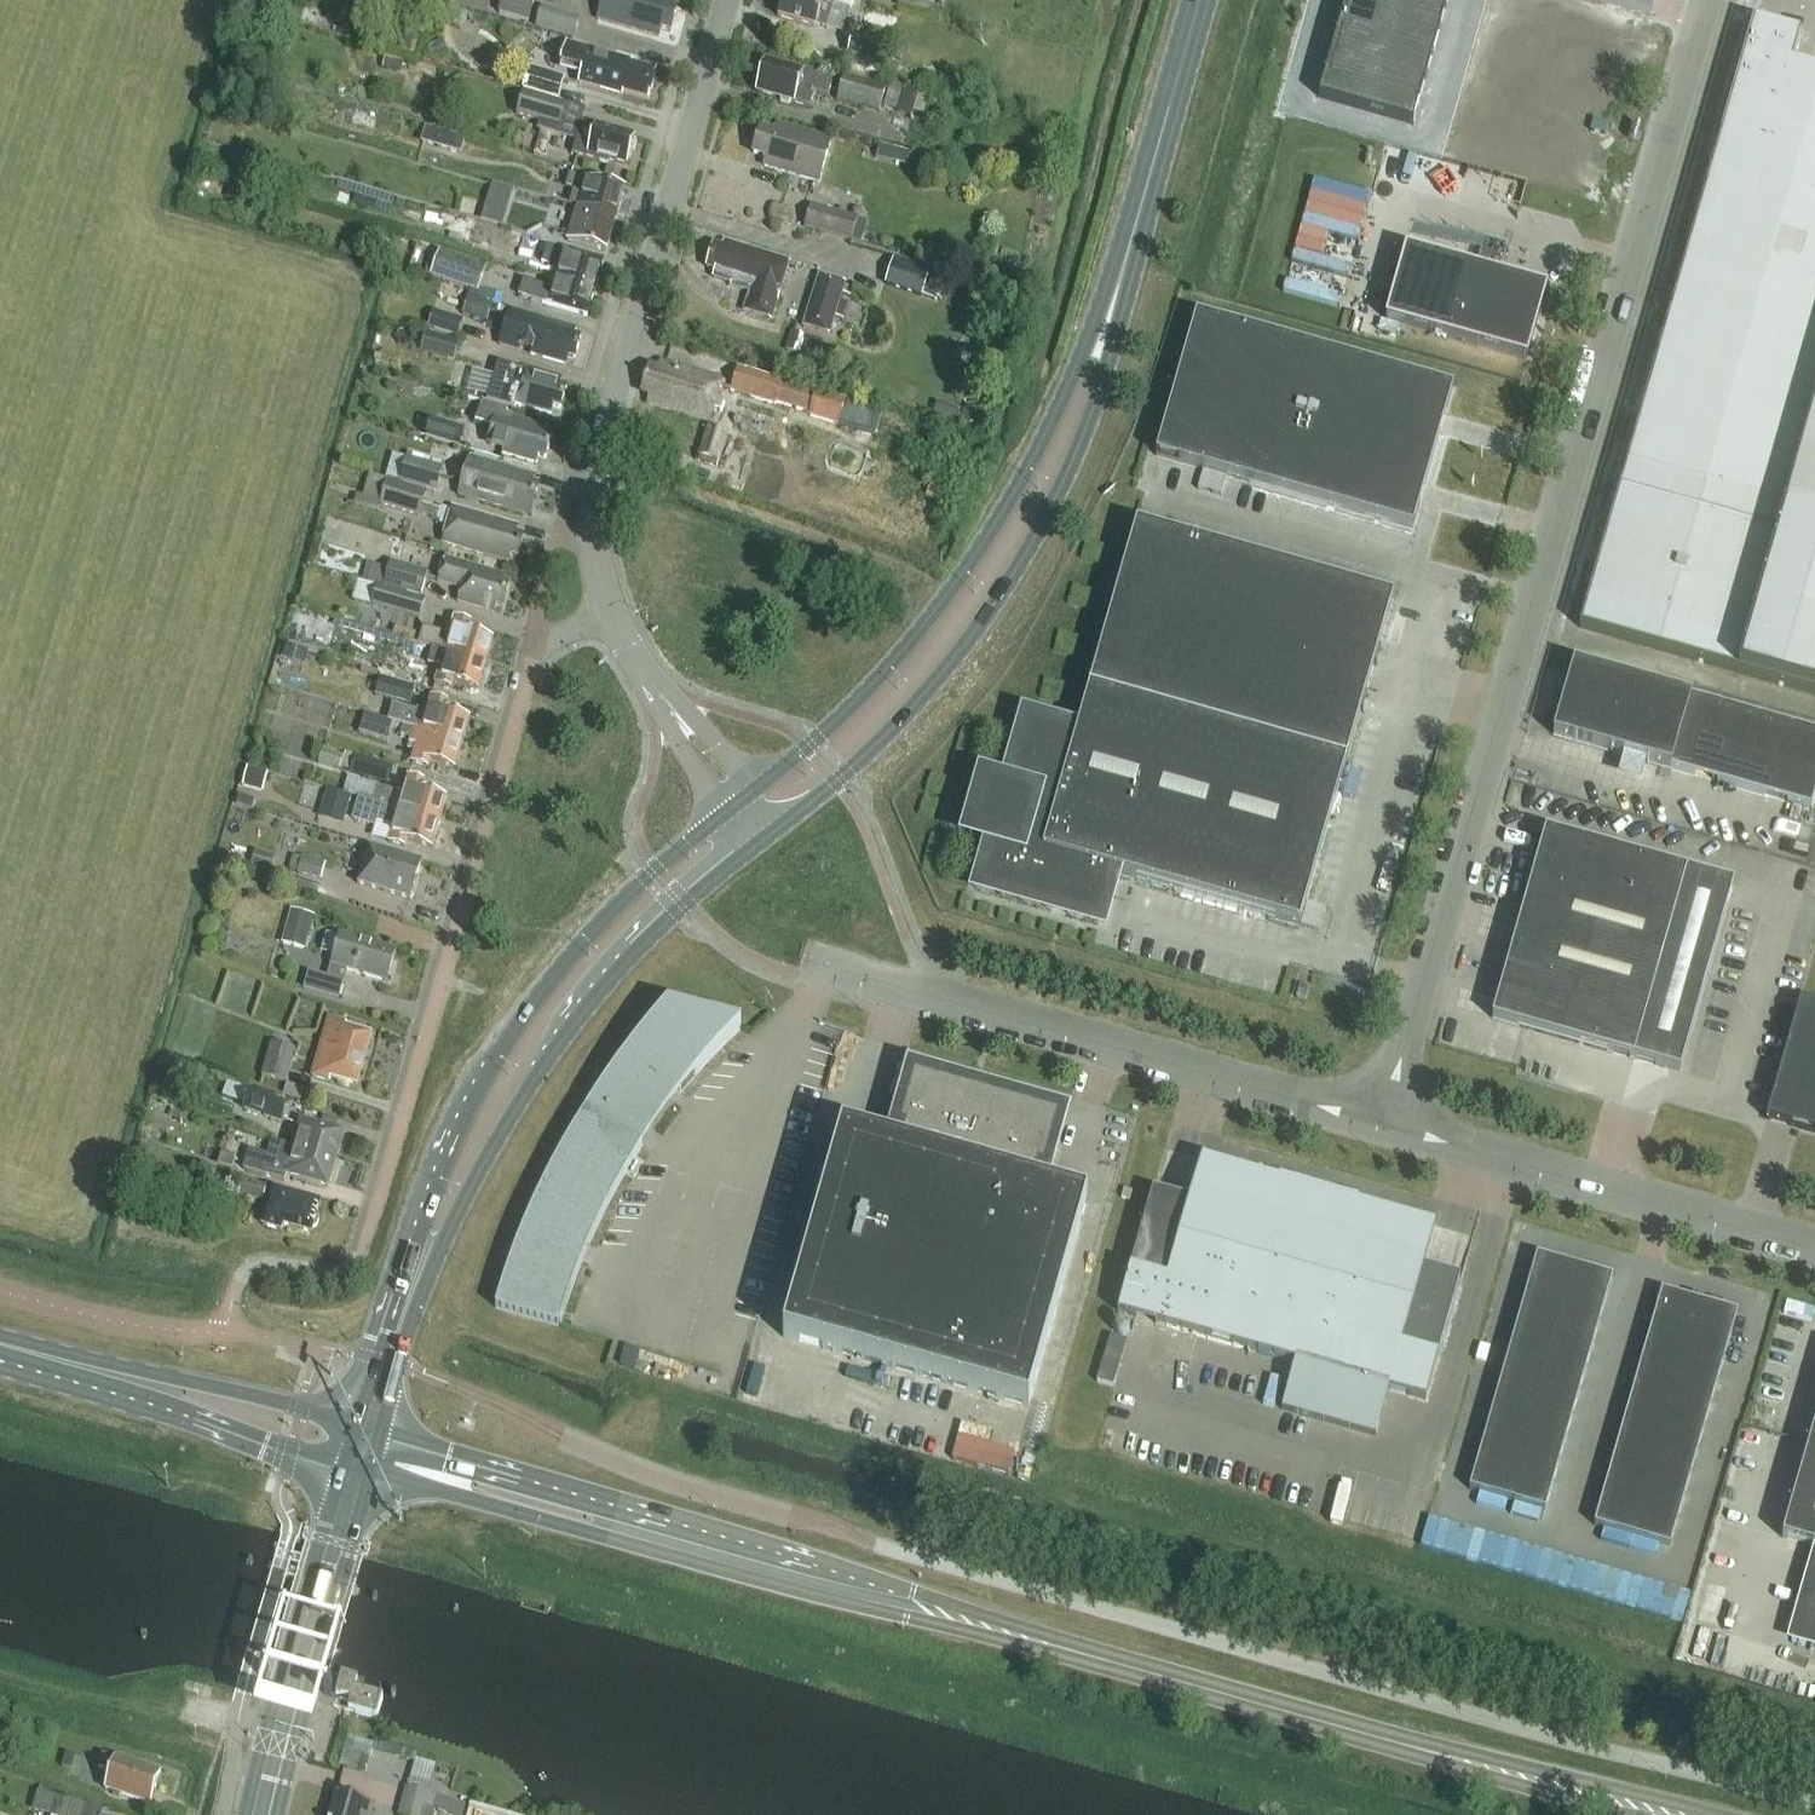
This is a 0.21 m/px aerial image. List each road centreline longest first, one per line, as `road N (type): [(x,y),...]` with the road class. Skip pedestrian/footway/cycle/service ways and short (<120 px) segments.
road 1 (secondary): [(356,1449),(1650,1814)]
road 2 (unclassified): [(1380,1116),(1701,0)]
road 3 (primary): [(735,803),(592,928),(475,1084),(439,1153),(380,1327),(356,1449)]
road 4 (primary): [(356,1449),(478,1172),(579,1012),(683,899),(759,840)]
road 5 (primary): [(759,840),(876,746),(950,663),(1006,585),(1085,431),(1125,284),(1129,235)]
road 6 (unclassified): [(360,1252),(530,653),(610,605)]
road 7 (primary): [(1129,235),(1045,427),(953,583),(830,725),(735,803)]
road 8 (unclassified): [(610,605),(588,536),(593,470),(725,0)]
road 9 (unclassified): [(1380,1116),(830,968)]
road 10 (unclassified): [(1814,1249),(1380,1116)]
road 11 (secondary): [(356,1449),(0,1345)]
road 12 (primary): [(278,1718),(356,1449)]
road 13 (primary): [(1129,235),(1196,0)]
road 14 (unclassified): [(735,803),(651,686),(610,605)]

